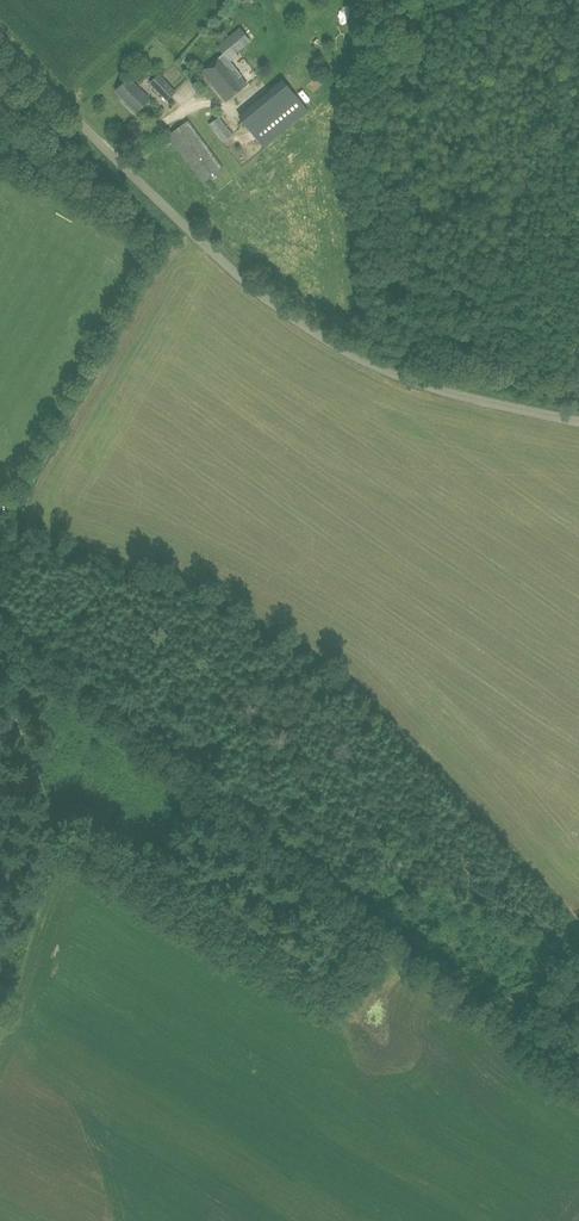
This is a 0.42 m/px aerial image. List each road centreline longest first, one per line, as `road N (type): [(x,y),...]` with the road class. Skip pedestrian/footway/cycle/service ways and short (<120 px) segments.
road 1 (unclassified): [(578,421),(408,378),(296,320),(222,261),(0,38)]

